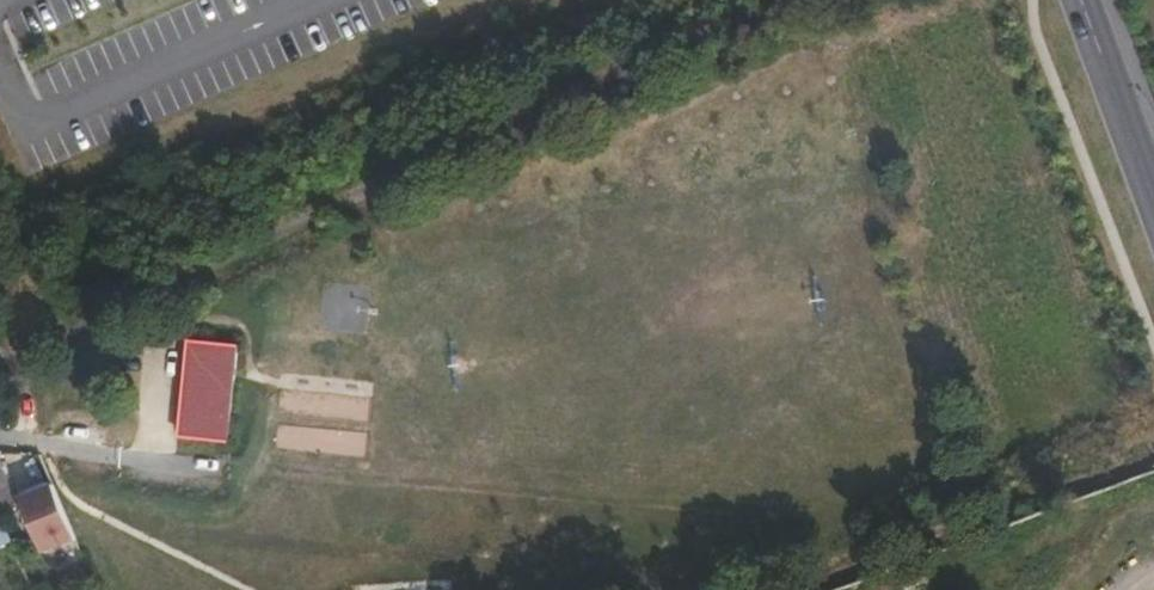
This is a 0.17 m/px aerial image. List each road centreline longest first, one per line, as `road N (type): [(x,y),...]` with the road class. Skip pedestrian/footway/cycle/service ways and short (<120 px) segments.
road 1 (track): [(778,589),(1153,454)]
road 2 (unclassified): [(1077,0),(1153,205)]

